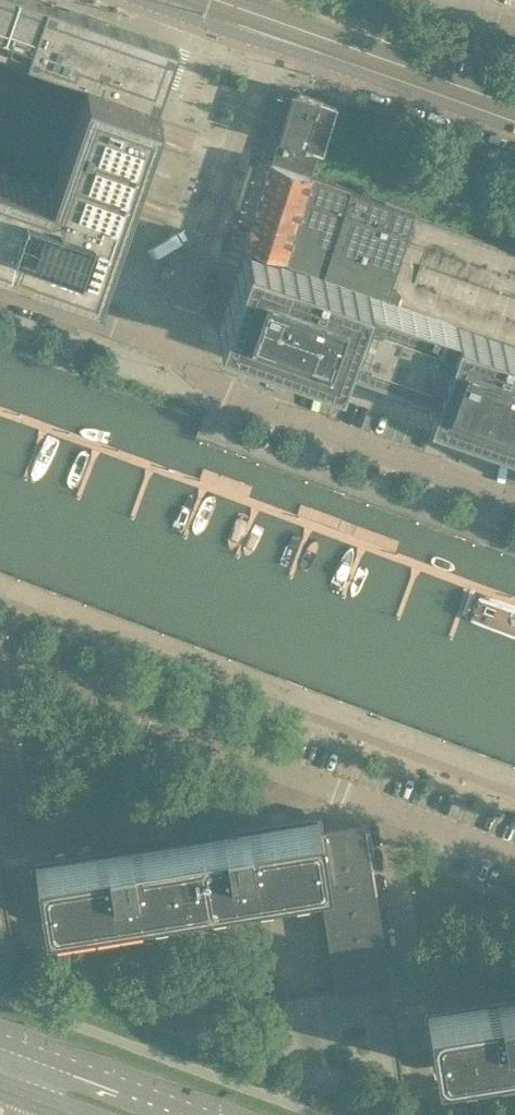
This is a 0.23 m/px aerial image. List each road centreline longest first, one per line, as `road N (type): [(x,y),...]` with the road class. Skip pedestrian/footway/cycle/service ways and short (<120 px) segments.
road 1 (residential): [(323,784),(12,842),(0,756)]
road 2 (residential): [(514,503),(228,396),(175,349)]
road 3 (residential): [(323,784),(0,659)]
road 4 (residential): [(175,349),(275,45)]
road 5 (residential): [(377,803),(402,984),(514,965)]
road 6 (primary): [(224,1114),(19,1039)]
road 7 (residential): [(175,349),(0,288)]
road 8 (tertiary): [(352,48),(514,106)]
road 9 (residential): [(514,856),(377,803)]
road 10 (tertiary): [(352,48),(218,0)]
road 11 (tertiary): [(147,0),(275,45)]

